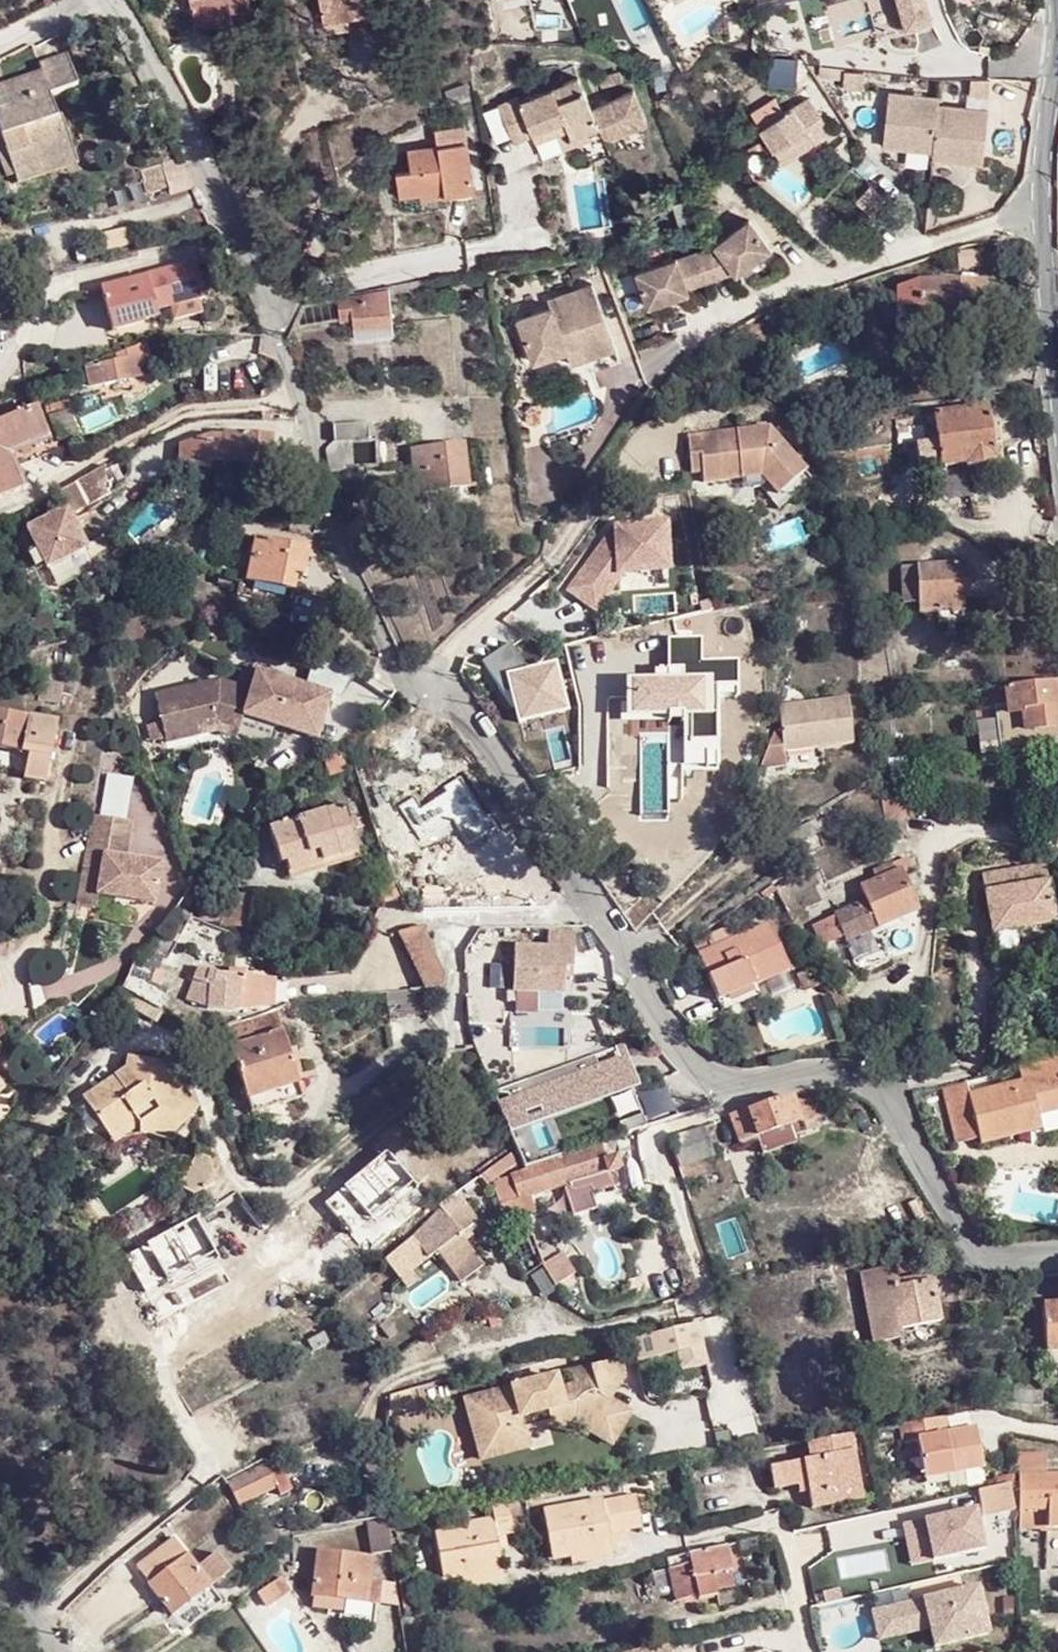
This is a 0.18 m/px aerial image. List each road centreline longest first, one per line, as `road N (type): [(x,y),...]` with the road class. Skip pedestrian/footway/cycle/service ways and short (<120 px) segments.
road 1 (residential): [(1057,1253),(1003,1258),(969,1245),(884,1087),(840,1071),(713,1080),(685,1057),(487,762),(439,698),(400,678),(345,552),(217,195),(126,19),(108,0)]
road 2 (track): [(591,908),(446,921),(459,1009),(450,1062),(291,1193),(265,1195),(237,1179),(184,1046),(143,1032),(101,1052),(49,1117)]
road 3 (residential): [(1057,50),(1040,205),(1048,303)]
road 4 (residential): [(812,1651),(783,1521)]

